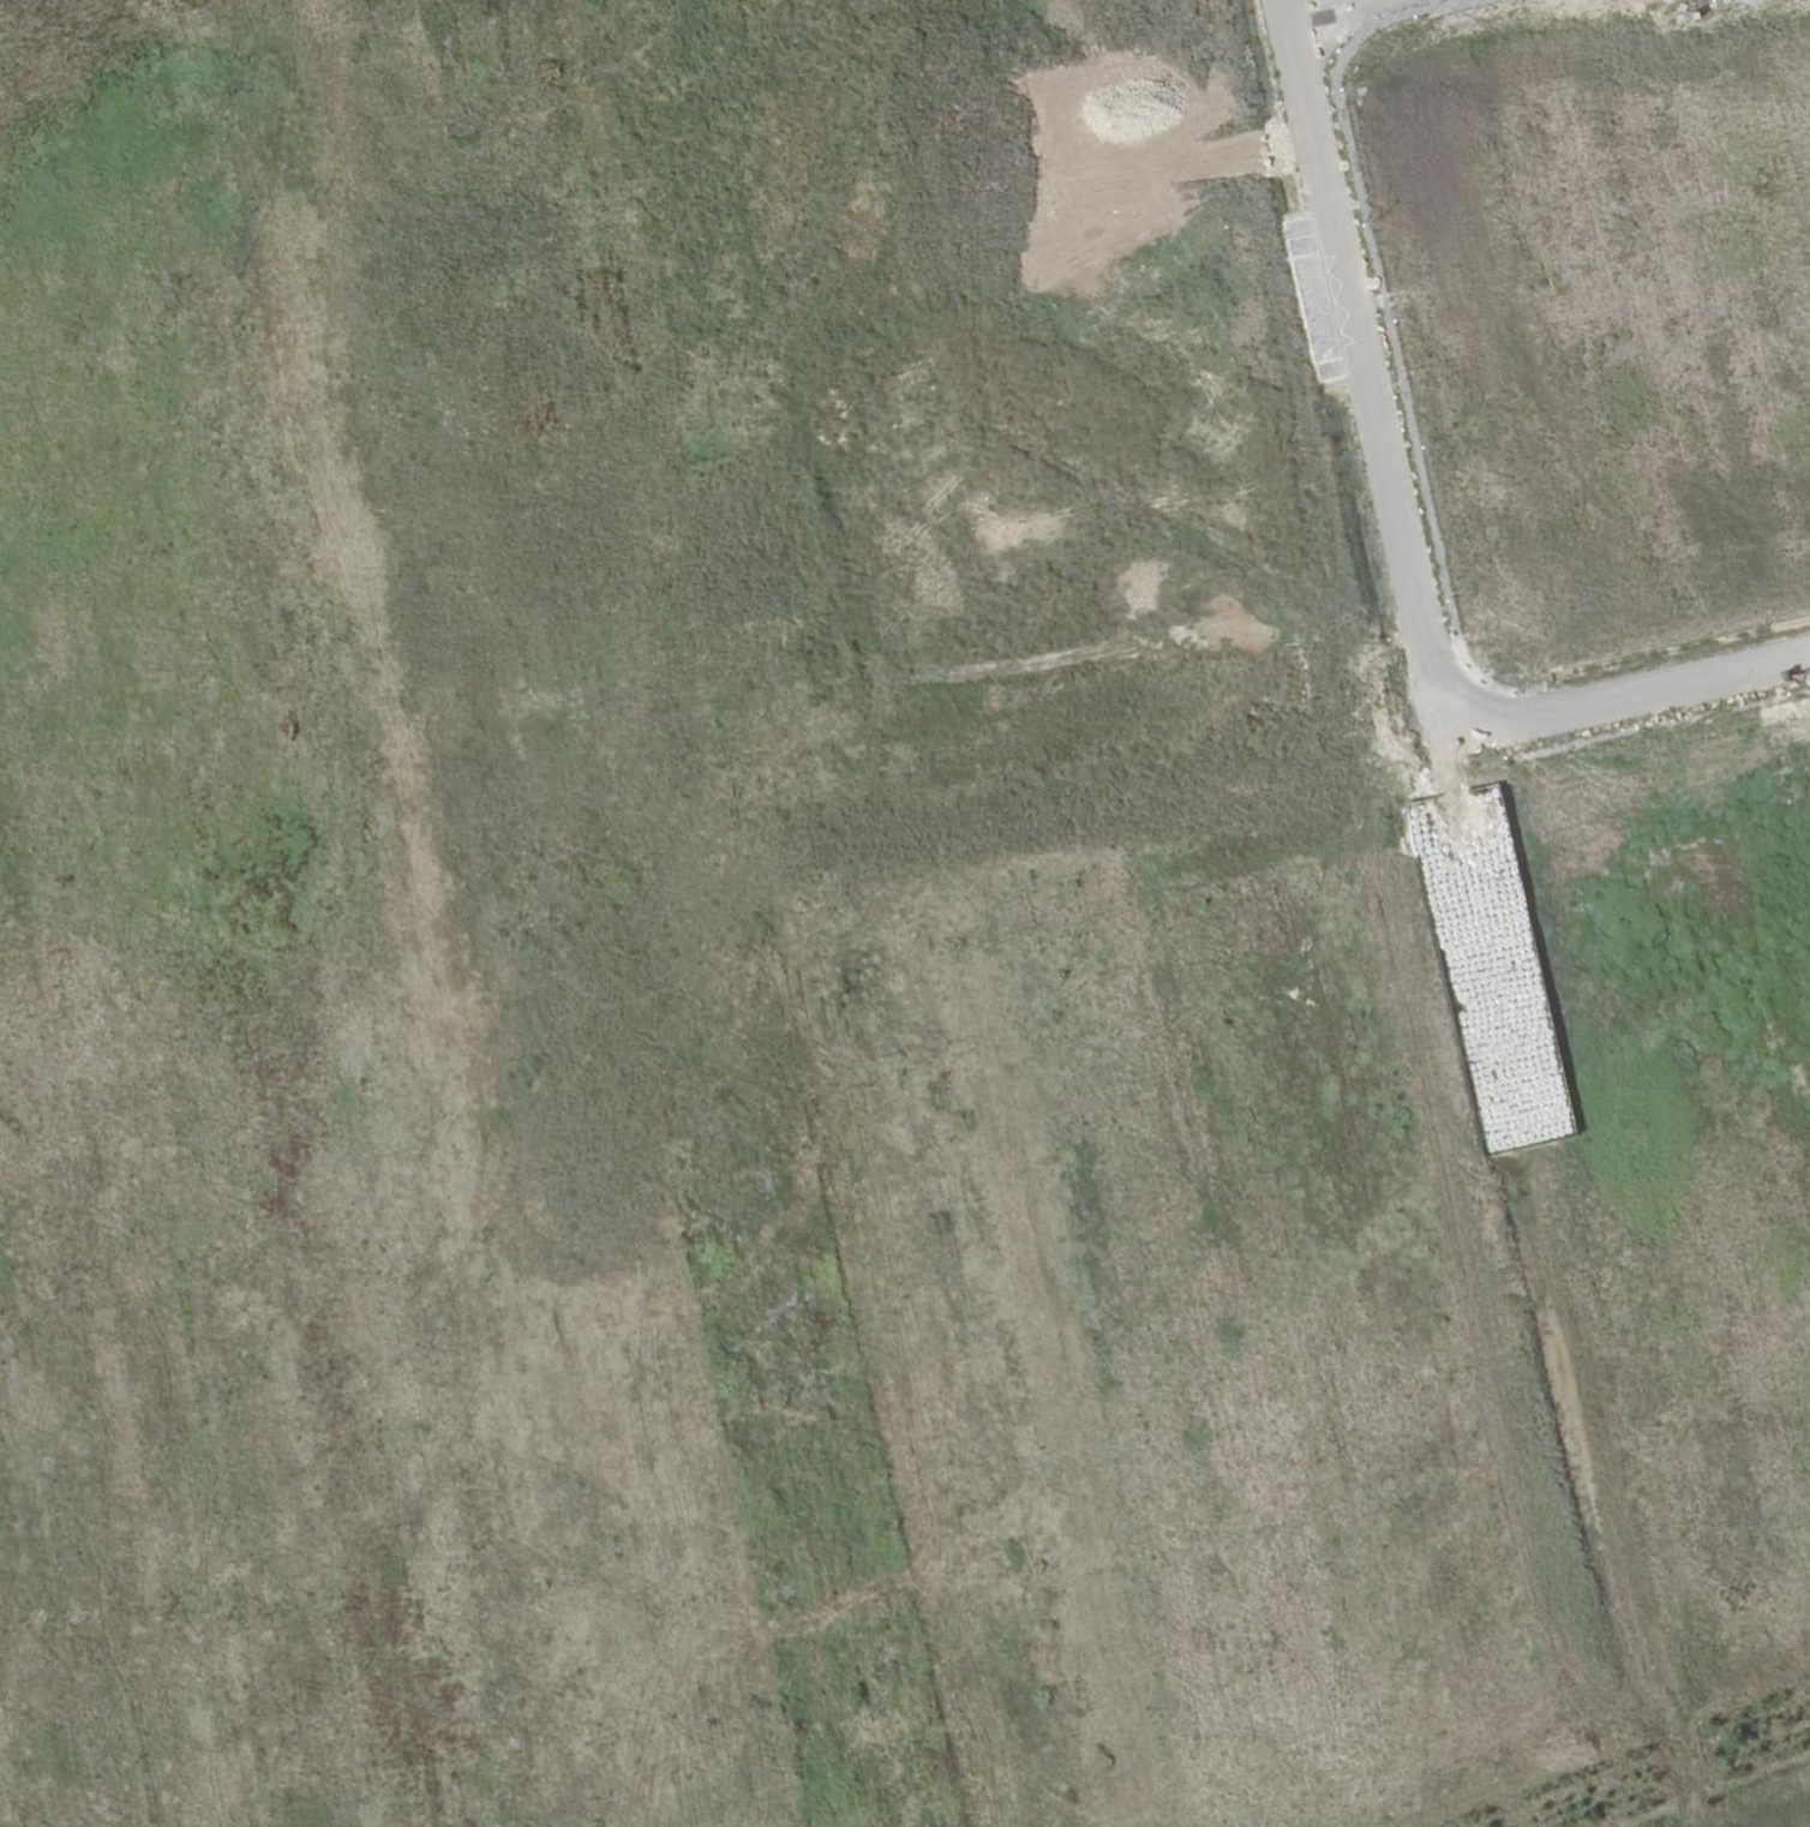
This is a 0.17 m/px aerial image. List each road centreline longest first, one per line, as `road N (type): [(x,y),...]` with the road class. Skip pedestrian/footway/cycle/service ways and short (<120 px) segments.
road 1 (unclassified): [(1290,0),(1446,730)]
road 2 (residential): [(1446,730),(1809,649)]

